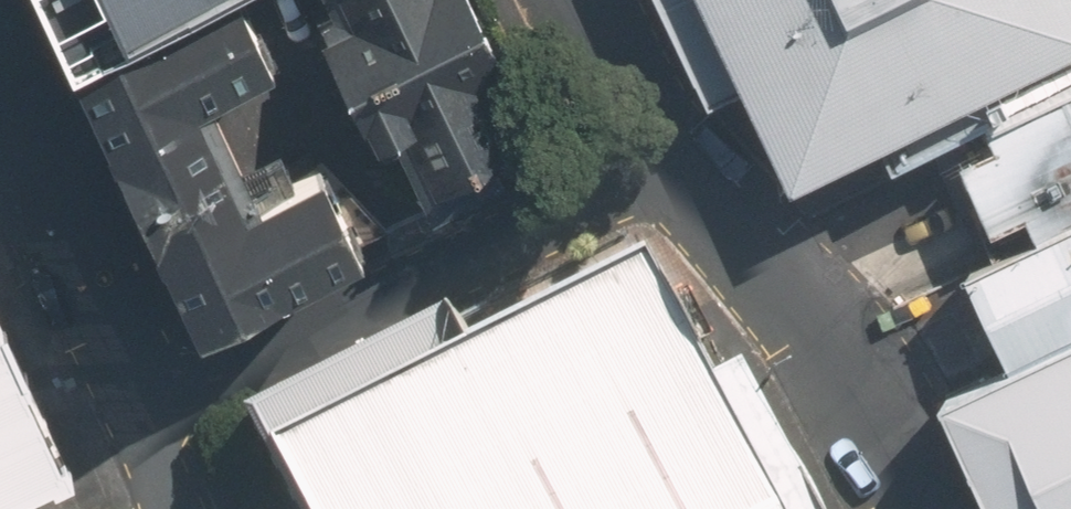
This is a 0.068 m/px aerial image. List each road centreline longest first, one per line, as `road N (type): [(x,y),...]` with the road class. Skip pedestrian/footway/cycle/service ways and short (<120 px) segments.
road 1 (residential): [(150,403),(657,159)]
road 2 (residential): [(928,508),(832,352),(657,159)]
road 3 (residential): [(0,81),(150,403)]
road 4 (residential): [(657,159),(581,0)]

